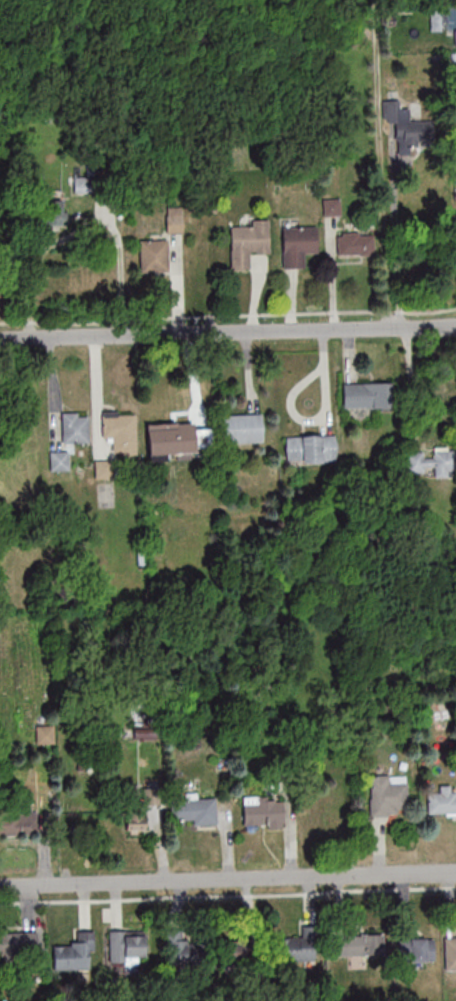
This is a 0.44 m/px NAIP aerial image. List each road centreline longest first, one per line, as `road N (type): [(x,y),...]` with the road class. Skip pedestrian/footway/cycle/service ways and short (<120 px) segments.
road 1 (residential): [(455,870),(0,886)]
road 2 (residential): [(455,323),(0,339)]

